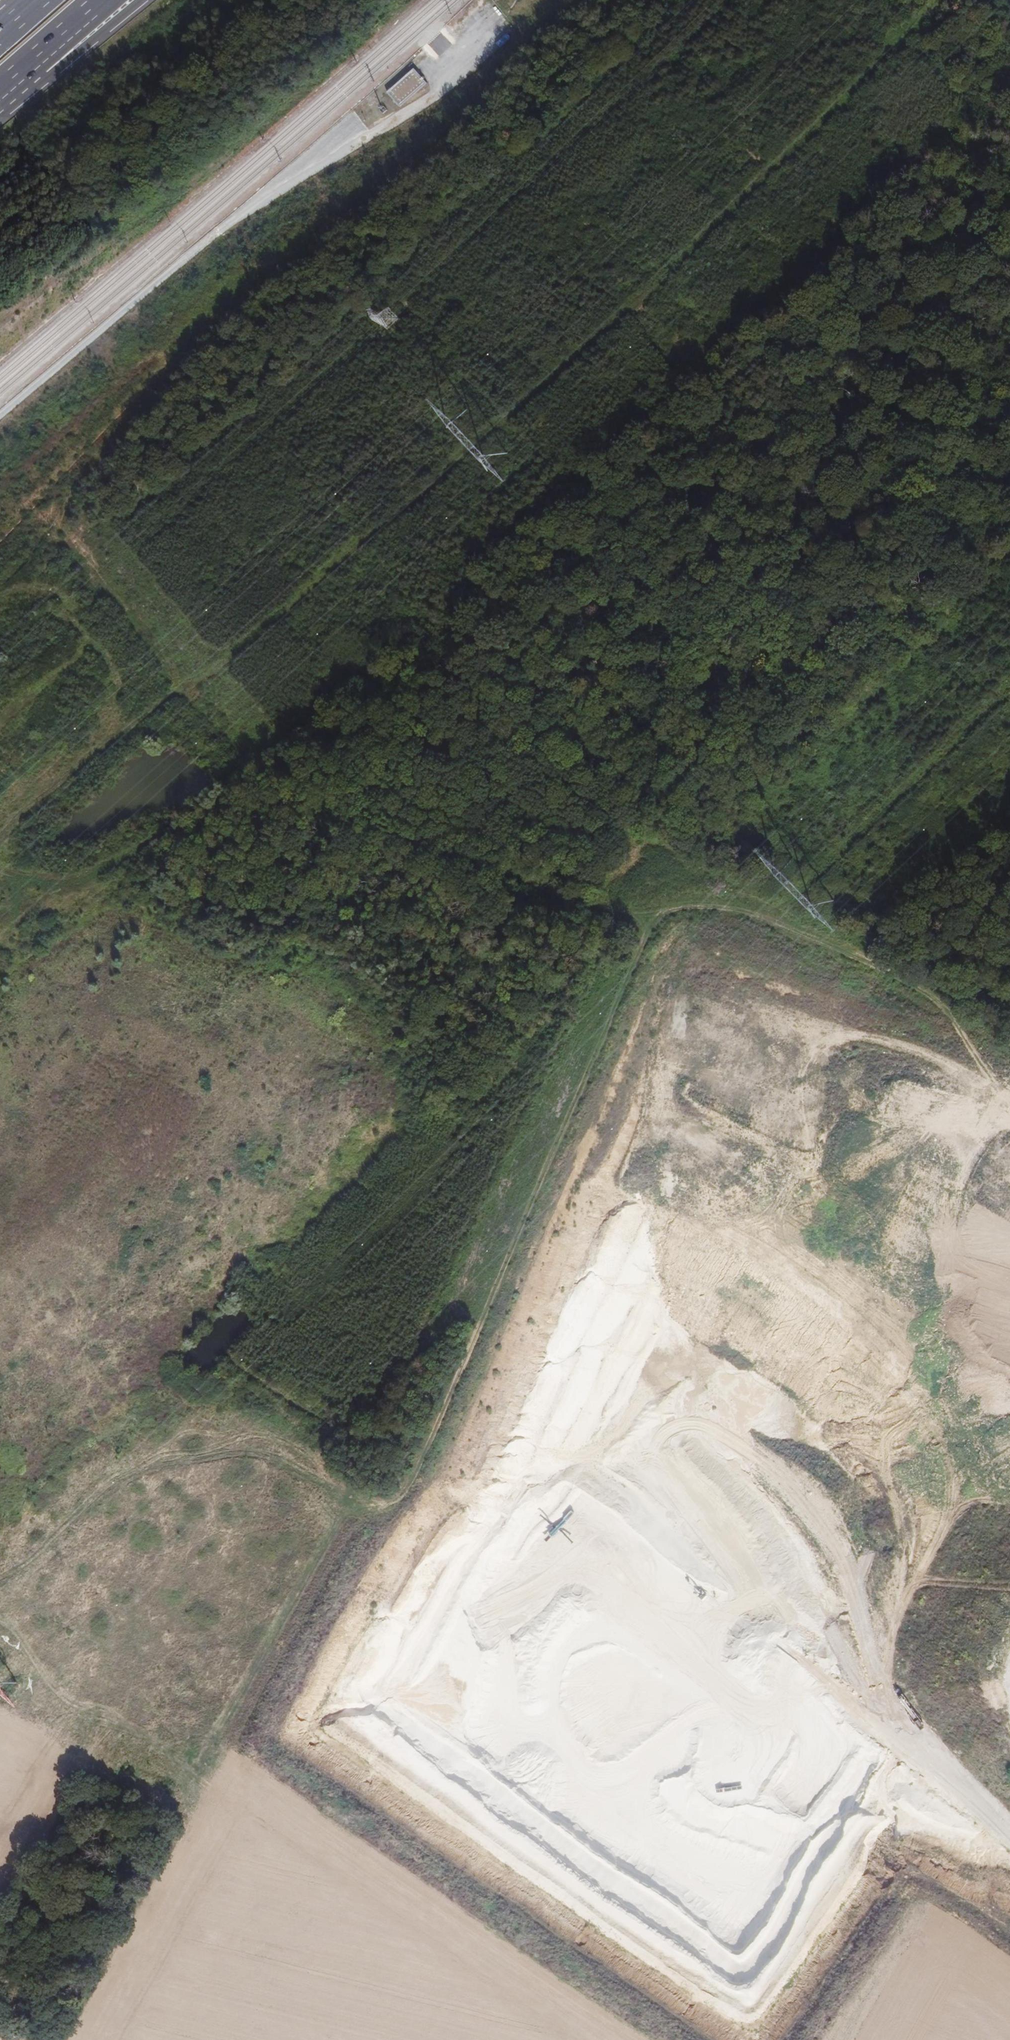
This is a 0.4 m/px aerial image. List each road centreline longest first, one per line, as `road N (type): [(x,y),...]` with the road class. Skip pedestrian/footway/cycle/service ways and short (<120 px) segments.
road 1 (track): [(0,514),(45,486),(238,284),(309,223),(392,174),(479,91),(479,60)]
road 2 (motorway): [(27,65),(139,0)]

